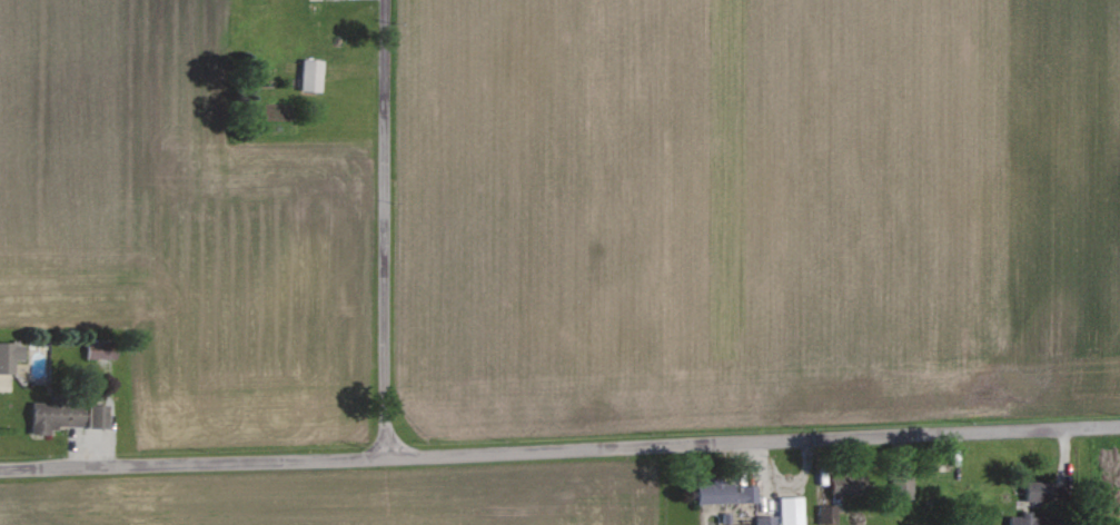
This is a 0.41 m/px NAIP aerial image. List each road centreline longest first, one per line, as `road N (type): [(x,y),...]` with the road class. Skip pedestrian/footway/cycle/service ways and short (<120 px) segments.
road 1 (residential): [(384,457),(1119,430)]
road 2 (residential): [(383,0),(384,457)]
road 3 (residential): [(0,467),(384,457)]

